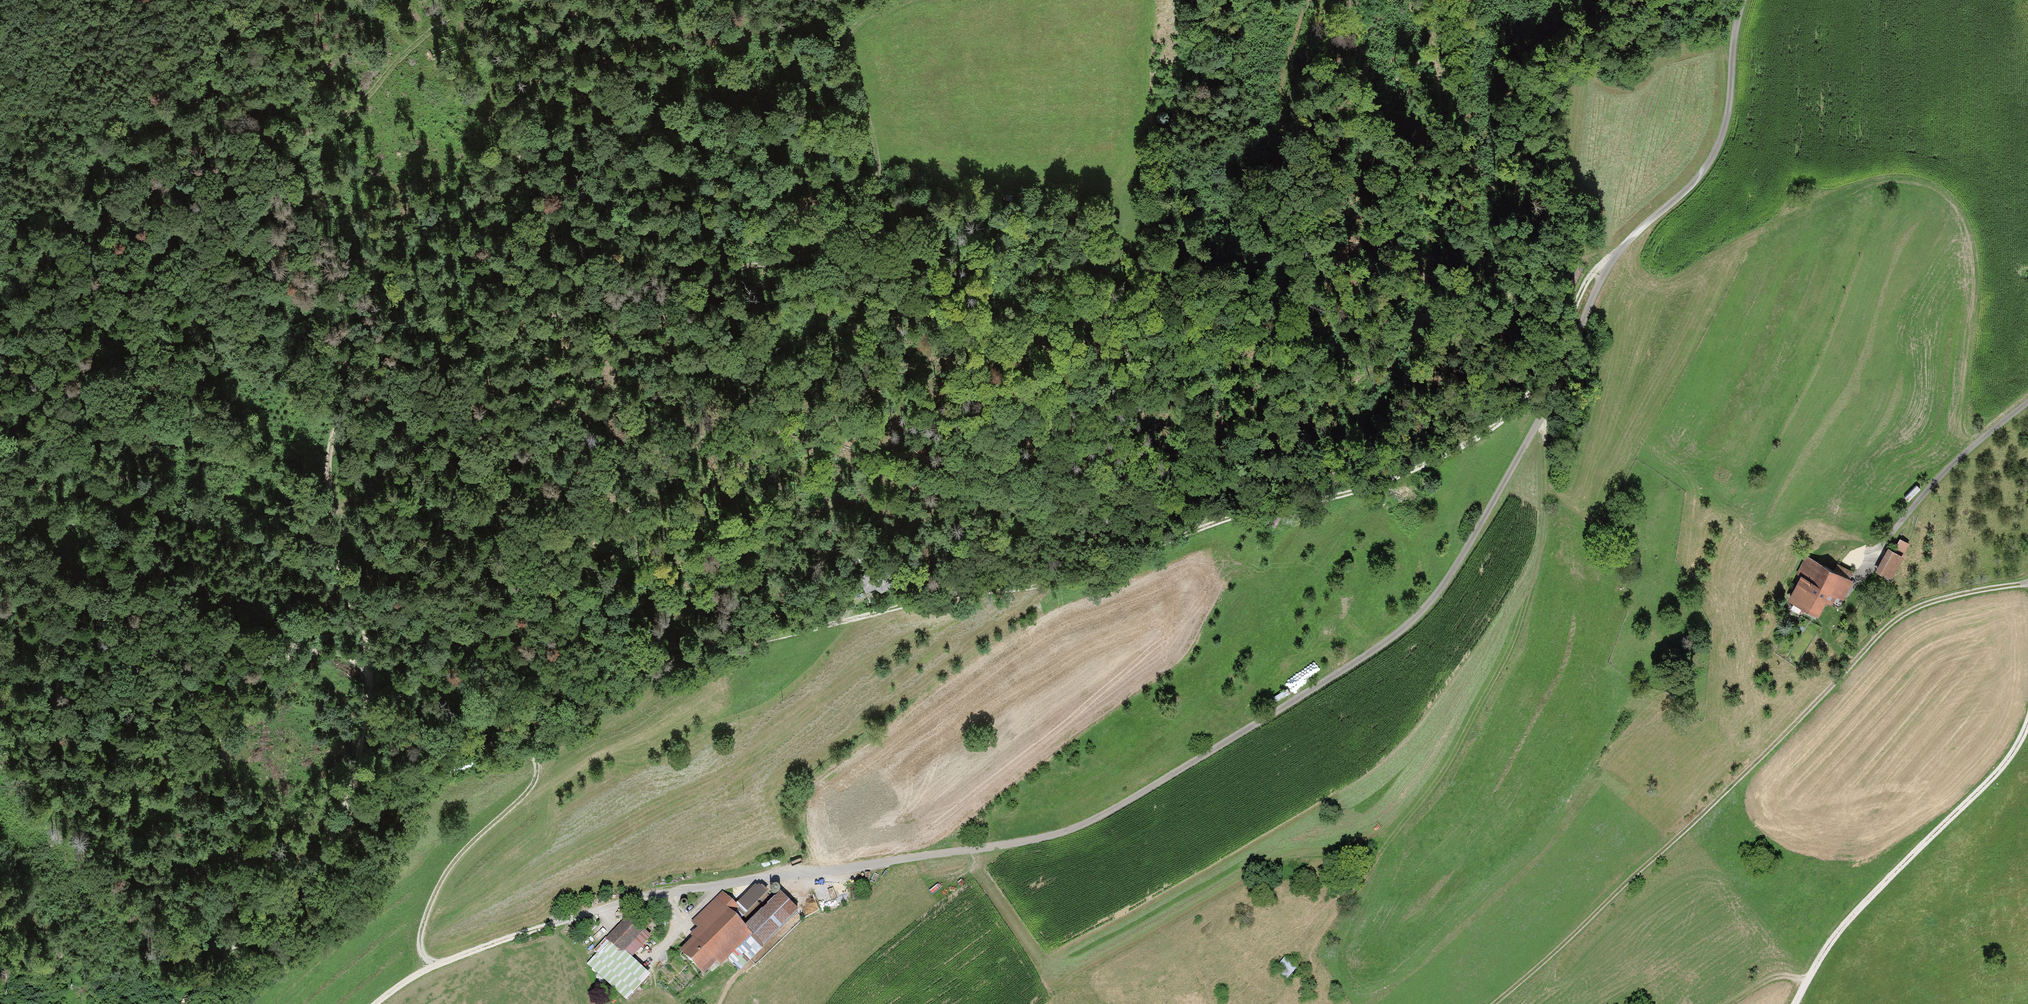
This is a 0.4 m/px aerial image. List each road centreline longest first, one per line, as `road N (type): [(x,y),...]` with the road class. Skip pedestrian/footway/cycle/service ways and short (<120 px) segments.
road 1 (track): [(595,913),(1064,832),(1117,809),(1415,623),(1461,559),(1546,403),(1597,281),(1709,161),(1723,133),(1741,0)]
road 2 (track): [(185,1003),(313,865),(351,795),(369,672),(337,579),(327,481),(330,443),(352,402),(498,391),(546,322),(654,301),(718,275),(852,251),(884,236)]
road 3 (track): [(831,623),(1042,586),(1244,514),(1440,458),(1495,426),(1529,390),(1584,287),(1609,264)]
road 4 (track): [(0,535),(45,489),(79,422),(107,313),(122,198),(178,113),(209,96),(237,106),(260,128),(323,272),(352,402)]
road 5 (track): [(1493,1003),(1716,799),(1890,623),(1919,605),(2027,583)]
road 6 (track): [(1275,1003),(1421,805),(1515,638),(1544,527),(1546,403)]
road 7 (track): [(1629,238),(1625,271),(1659,296),(1731,250),(1880,183),(1939,188),(1953,198),(1975,244),(1979,296),(1965,389),(1979,439)]
road 8 (track): [(1193,532),(1245,460),(1329,407),(1422,313),(1413,198),(1445,90),(1432,34)]
road 9 (track): [(831,623),(705,657),(615,660),(459,710),(411,713),(375,686),(369,672)]
road 10 (track): [(0,608),(225,661),(264,666),(324,652),(369,672)]
road 11 (track): [(2027,718),(2002,767),(1857,910),(1791,1003)]
road 12 (track): [(431,968),(416,943),(441,880),(536,778),(534,753),(521,738)]
road 13 (track): [(884,236),(849,38),(865,16),(902,0)]
road 14 (track): [(477,0),(299,153),(285,182)]
road 15 (track): [(2027,404),(1917,502),(1854,586)]
road 16 (track): [(1659,296),(1604,326),(1566,464),(1555,490),(1545,493)]
road 17 (track): [(595,913),(431,968),(378,1003)]
road 18 (track): [(1349,940),(1387,844),(1334,860),(1289,859)]
road 19 (track): [(1307,0),(1285,70),(1284,158)]
road 20 (track): [(401,842),(388,722),(375,686)]
road 21 (track): [(539,768),(614,712),(647,659)]
road 22 (track): [(206,655),(165,714),(137,778)]
road 23 (track): [(1463,447),(1512,372),(1508,331)]
road 24 (track): [(209,96),(217,64),(287,0)]

